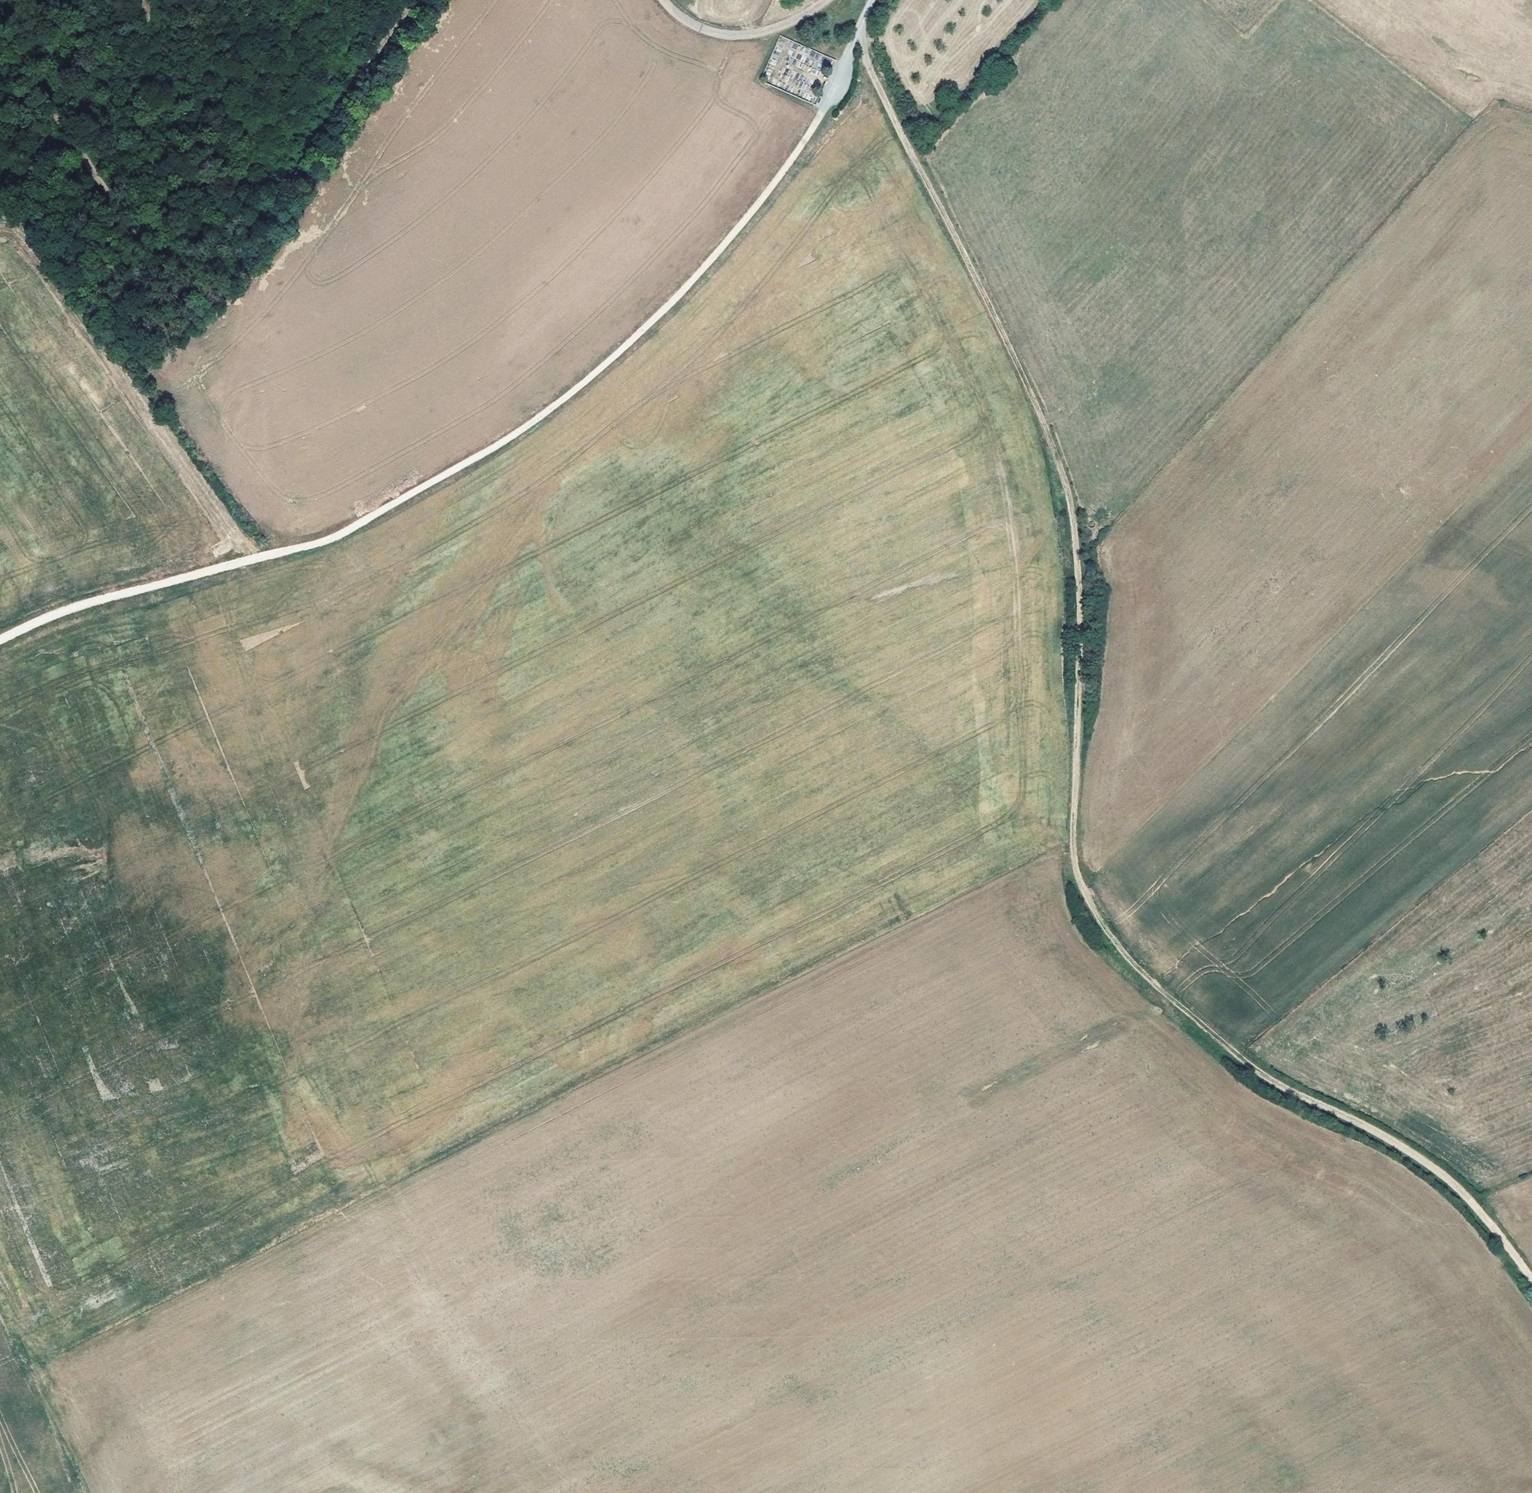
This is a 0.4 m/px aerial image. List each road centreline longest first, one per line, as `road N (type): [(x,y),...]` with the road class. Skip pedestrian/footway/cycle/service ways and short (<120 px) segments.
road 1 (track): [(1531,1280),(1458,1187),(1405,1147),(1262,1074),(1143,972),(1093,908),(1073,842),(1078,563),(1067,486),(1036,401),(880,88),(861,33)]
road 2 (track): [(0,645),(82,610),(329,542),(513,439),(616,358),(719,255),(811,135),(861,33)]
road 3 (track): [(416,0),(261,197),(211,231),(142,216),(26,0)]
road 4 (track): [(662,0),(693,27),(748,35),(786,26),(827,0)]

